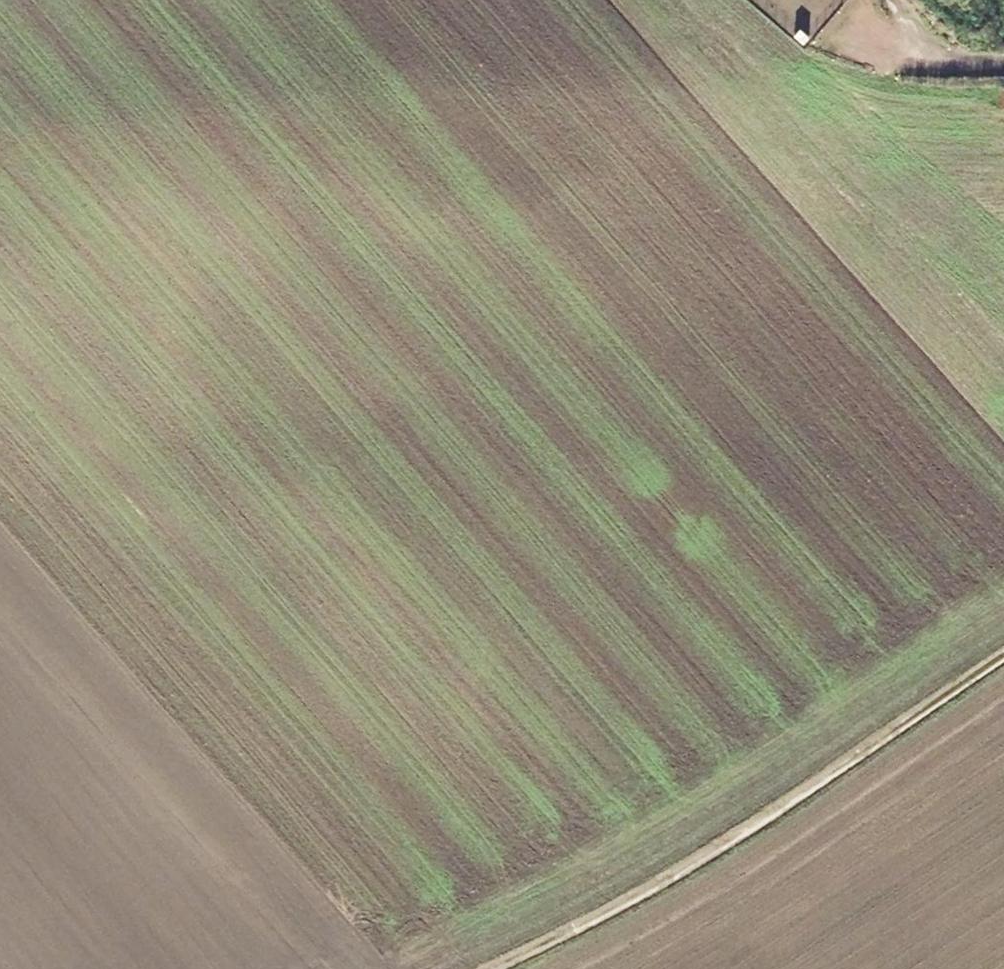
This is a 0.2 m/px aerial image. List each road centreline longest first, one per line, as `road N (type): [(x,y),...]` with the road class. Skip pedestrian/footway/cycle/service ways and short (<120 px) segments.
road 1 (track): [(1003,653),(853,758),(508,968)]
road 2 (track): [(901,0),(948,60),(1003,67)]

